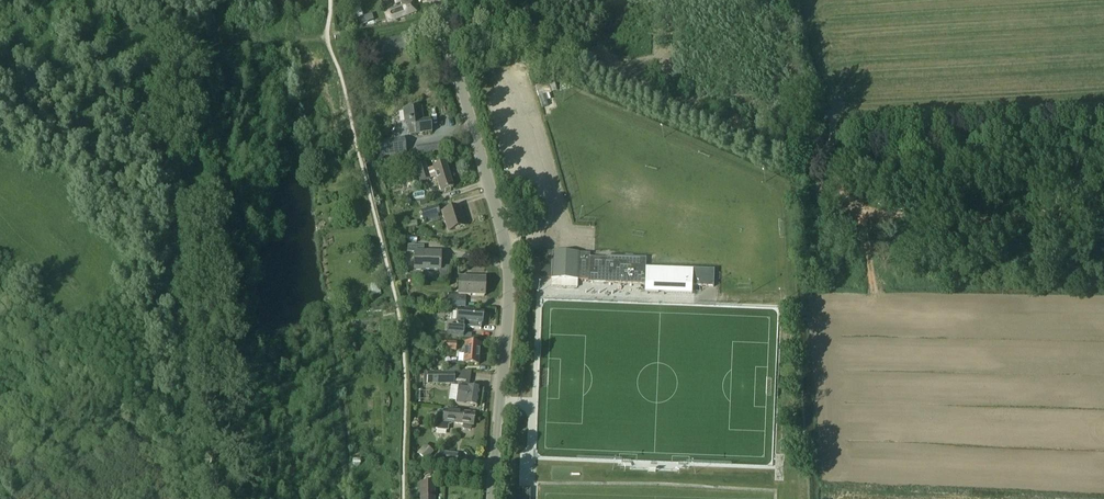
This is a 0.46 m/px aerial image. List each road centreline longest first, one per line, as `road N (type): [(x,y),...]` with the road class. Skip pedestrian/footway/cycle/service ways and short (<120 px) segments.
road 1 (unclassified): [(490,498),(506,249),(434,0)]
road 2 (track): [(442,22),(484,11),(511,15),(611,80),(775,151),(819,150),(834,124)]
road 3 (track): [(861,215),(1002,220),(1103,211)]
road 4 (track): [(819,150),(861,215),(875,300)]

